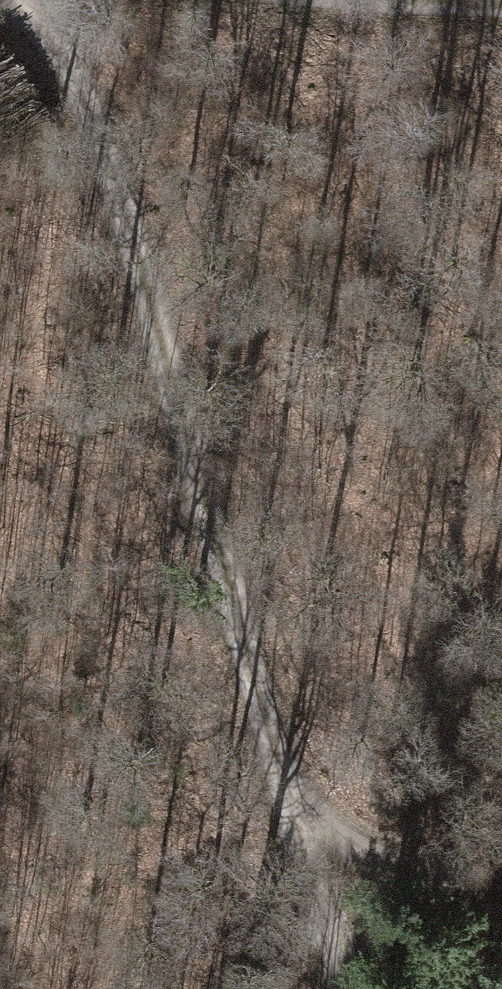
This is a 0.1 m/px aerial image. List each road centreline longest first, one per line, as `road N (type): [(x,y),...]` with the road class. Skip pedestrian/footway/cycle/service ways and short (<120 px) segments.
road 1 (track): [(30,0),(74,87),(243,583),(353,988)]
road 2 (track): [(322,859),(501,893)]

